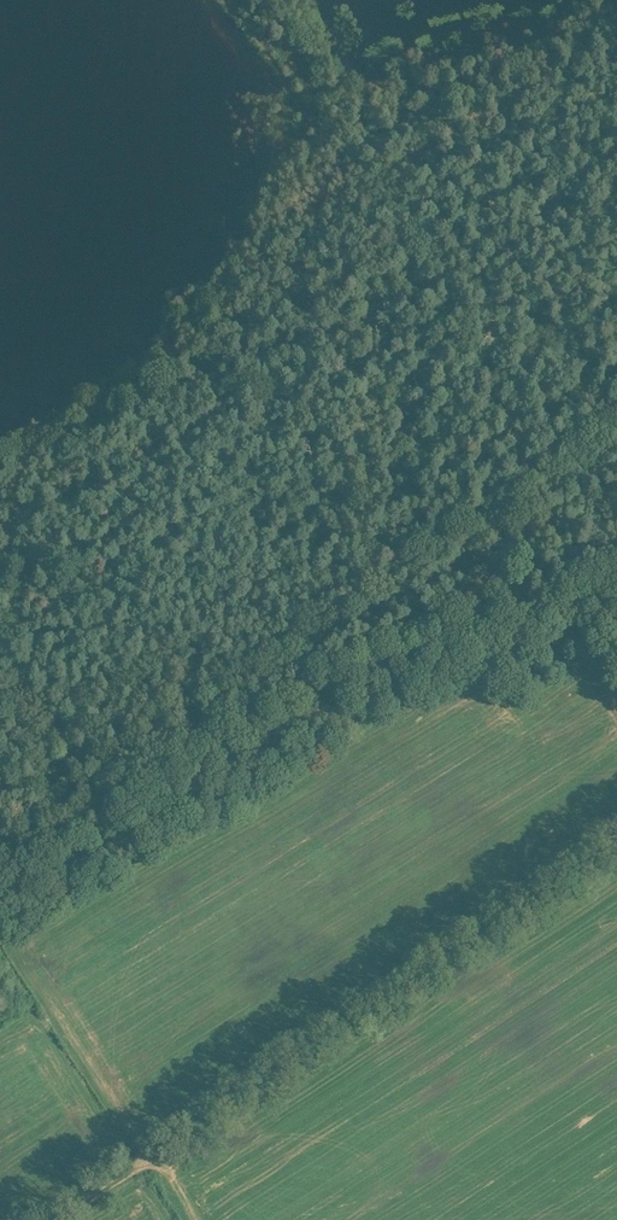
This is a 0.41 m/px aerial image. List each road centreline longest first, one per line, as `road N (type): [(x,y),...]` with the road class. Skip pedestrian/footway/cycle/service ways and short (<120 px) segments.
road 1 (track): [(0,845),(522,474)]

